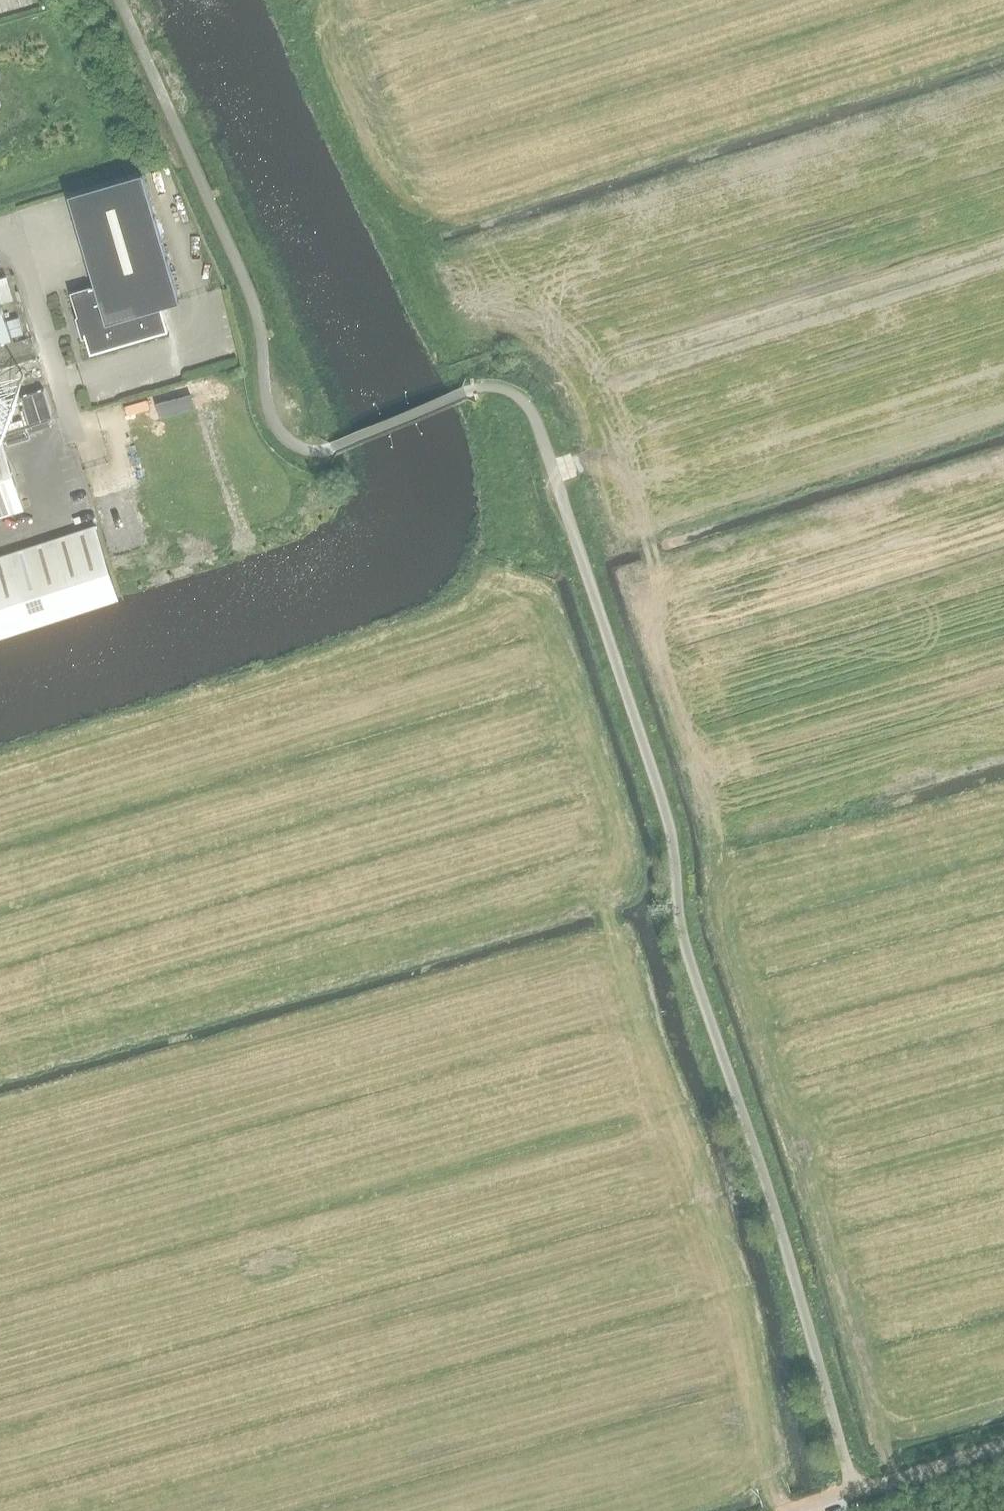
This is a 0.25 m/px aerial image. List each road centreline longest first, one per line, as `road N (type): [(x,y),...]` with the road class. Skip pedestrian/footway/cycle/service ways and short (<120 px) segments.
road 1 (unclassified): [(0,228),(12,225),(74,436)]

